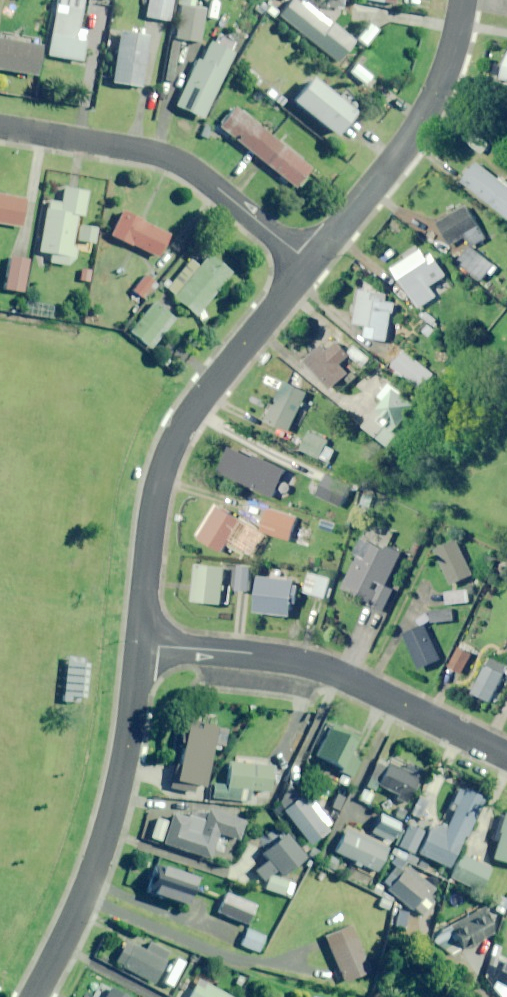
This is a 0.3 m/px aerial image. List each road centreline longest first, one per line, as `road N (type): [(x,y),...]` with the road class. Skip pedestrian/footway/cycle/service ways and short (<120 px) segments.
road 1 (residential): [(139,646),(147,520),(172,440),(202,391),(309,263)]
road 2 (residential): [(139,646),(318,664),(506,756)]
road 3 (residential): [(31,996),(93,870),(110,815),(139,646)]
road 4 (residential): [(0,128),(161,156),(198,172),(309,263)]
road 5 (residential): [(309,263),(423,115),(462,0)]

